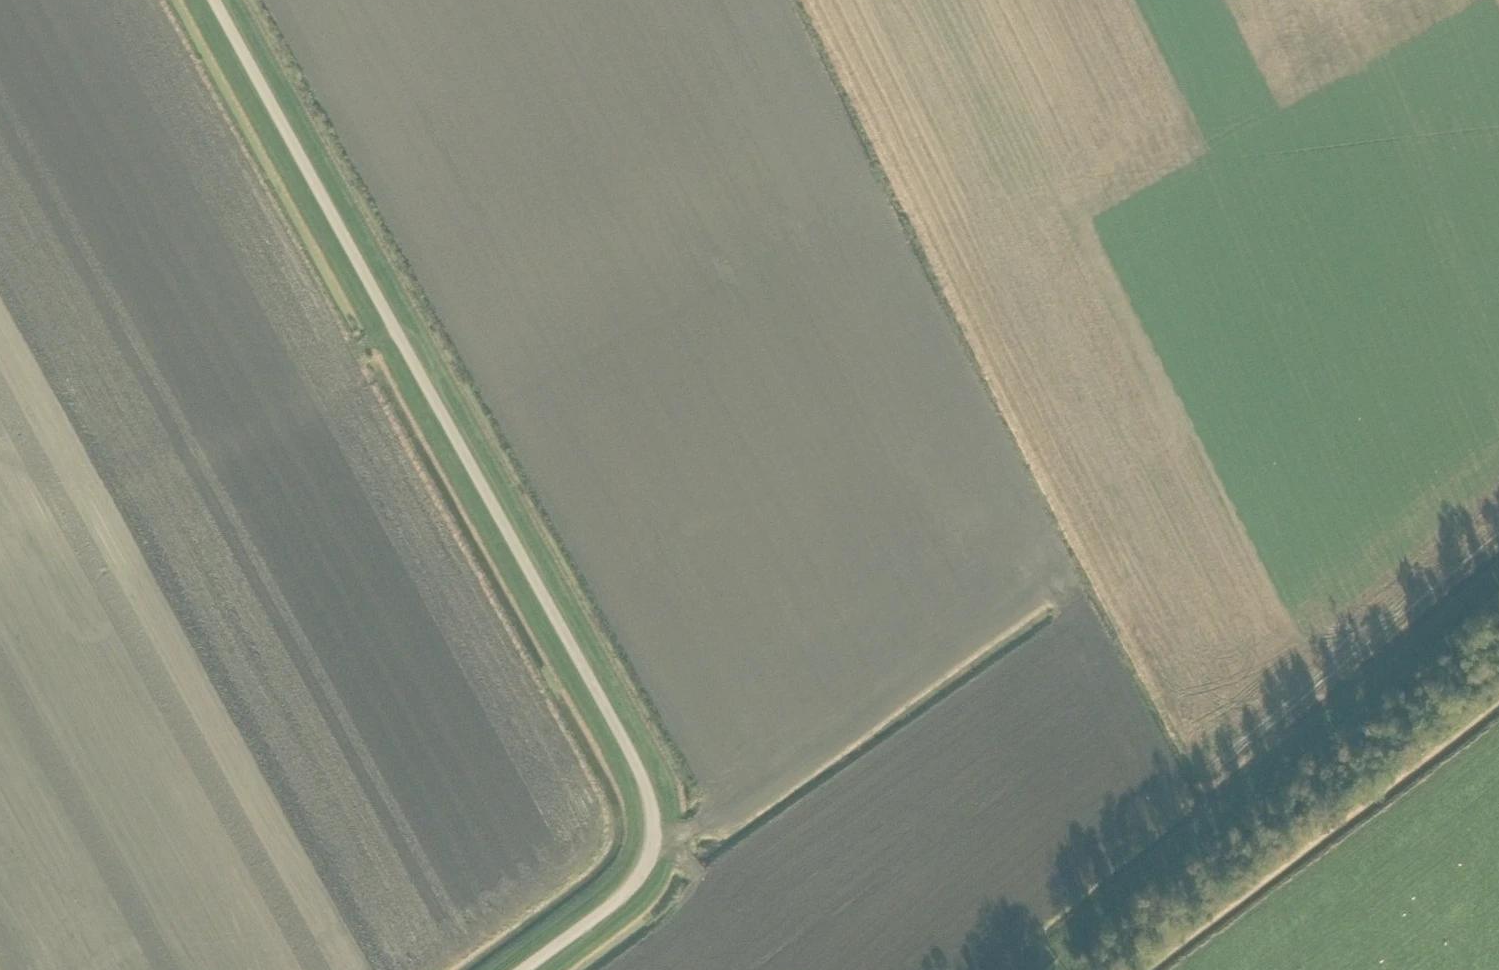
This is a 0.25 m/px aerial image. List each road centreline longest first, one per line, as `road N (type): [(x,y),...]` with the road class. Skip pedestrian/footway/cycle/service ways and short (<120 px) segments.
road 1 (unclassified): [(535,969),(620,909),(651,865),(658,823),(643,769),(216,0)]

